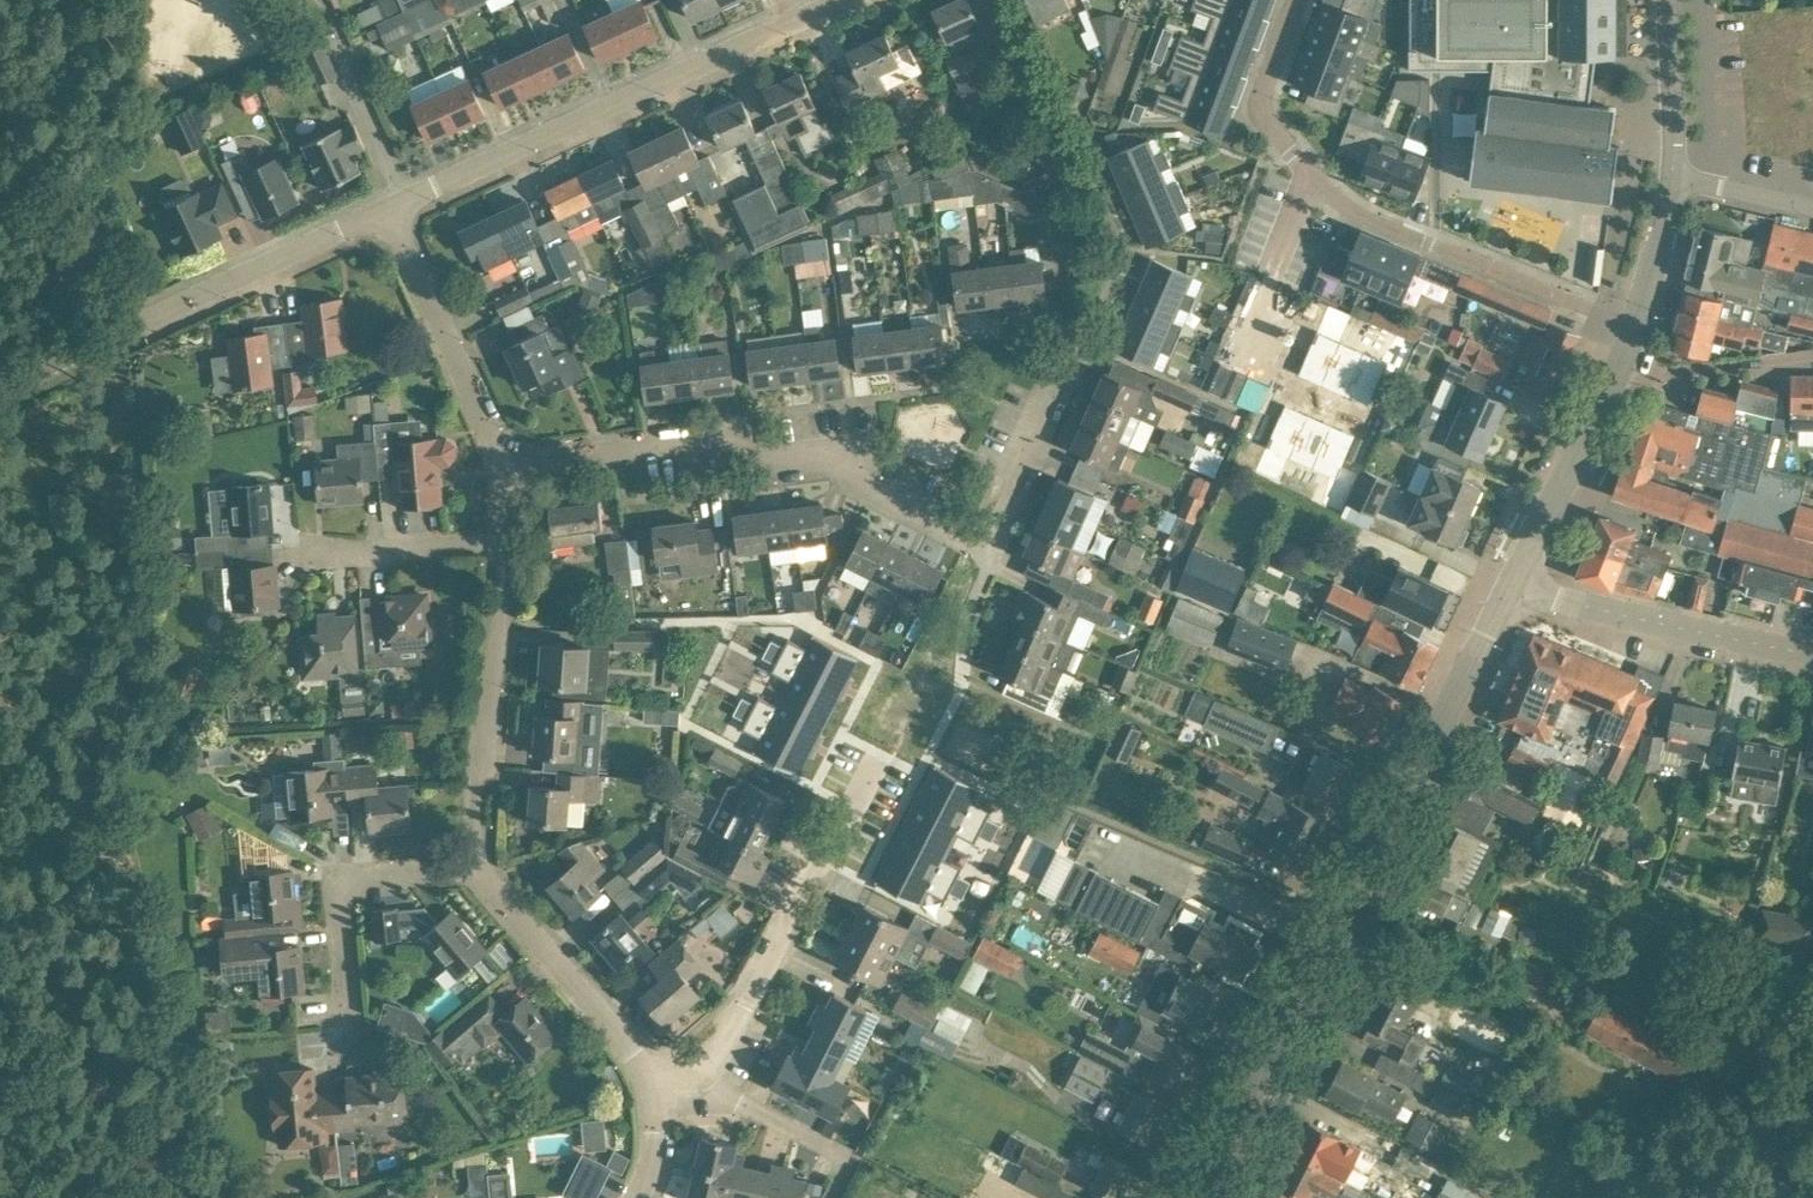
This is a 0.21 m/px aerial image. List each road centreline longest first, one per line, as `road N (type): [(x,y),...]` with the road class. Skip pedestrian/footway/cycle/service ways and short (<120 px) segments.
road 1 (residential): [(498,462),(715,435),(764,459),(818,453),(950,525),(985,536),(1004,519),(1090,315)]
road 2 (tertiary): [(1199,1197),(1520,585)]
road 3 (residential): [(1295,0),(1260,109),(1307,173),(1339,202),(1427,244),(1636,327)]
road 4 (unclassified): [(841,0),(397,207)]
road 5 (unclassified): [(397,207),(0,380)]
road 6 (residential): [(645,1077),(701,1072),(739,1024),(853,806)]
road 7 (residential): [(489,871),(484,796),(502,621),(499,547)]
road 8 (unclassified): [(1812,654),(1666,629),(1520,585)]
road 9 (tertiary): [(1520,585),(1636,327)]
road 10 (residential): [(349,1025),(345,901),(366,877),(489,871)]
road 11 (residential): [(498,462),(397,207)]
road 12 (residential): [(645,1077),(634,1049),(489,871)]
road 13 (residential): [(271,555),(499,547)]
road 14 (tertiary): [(1672,172),(1668,0)]
road 15 (tertiary): [(1636,327),(1672,172)]
road 16 (unclassified): [(1812,206),(1672,172)]
road 17 (residential): [(636,1197),(652,1166),(655,1123),(645,1077)]

